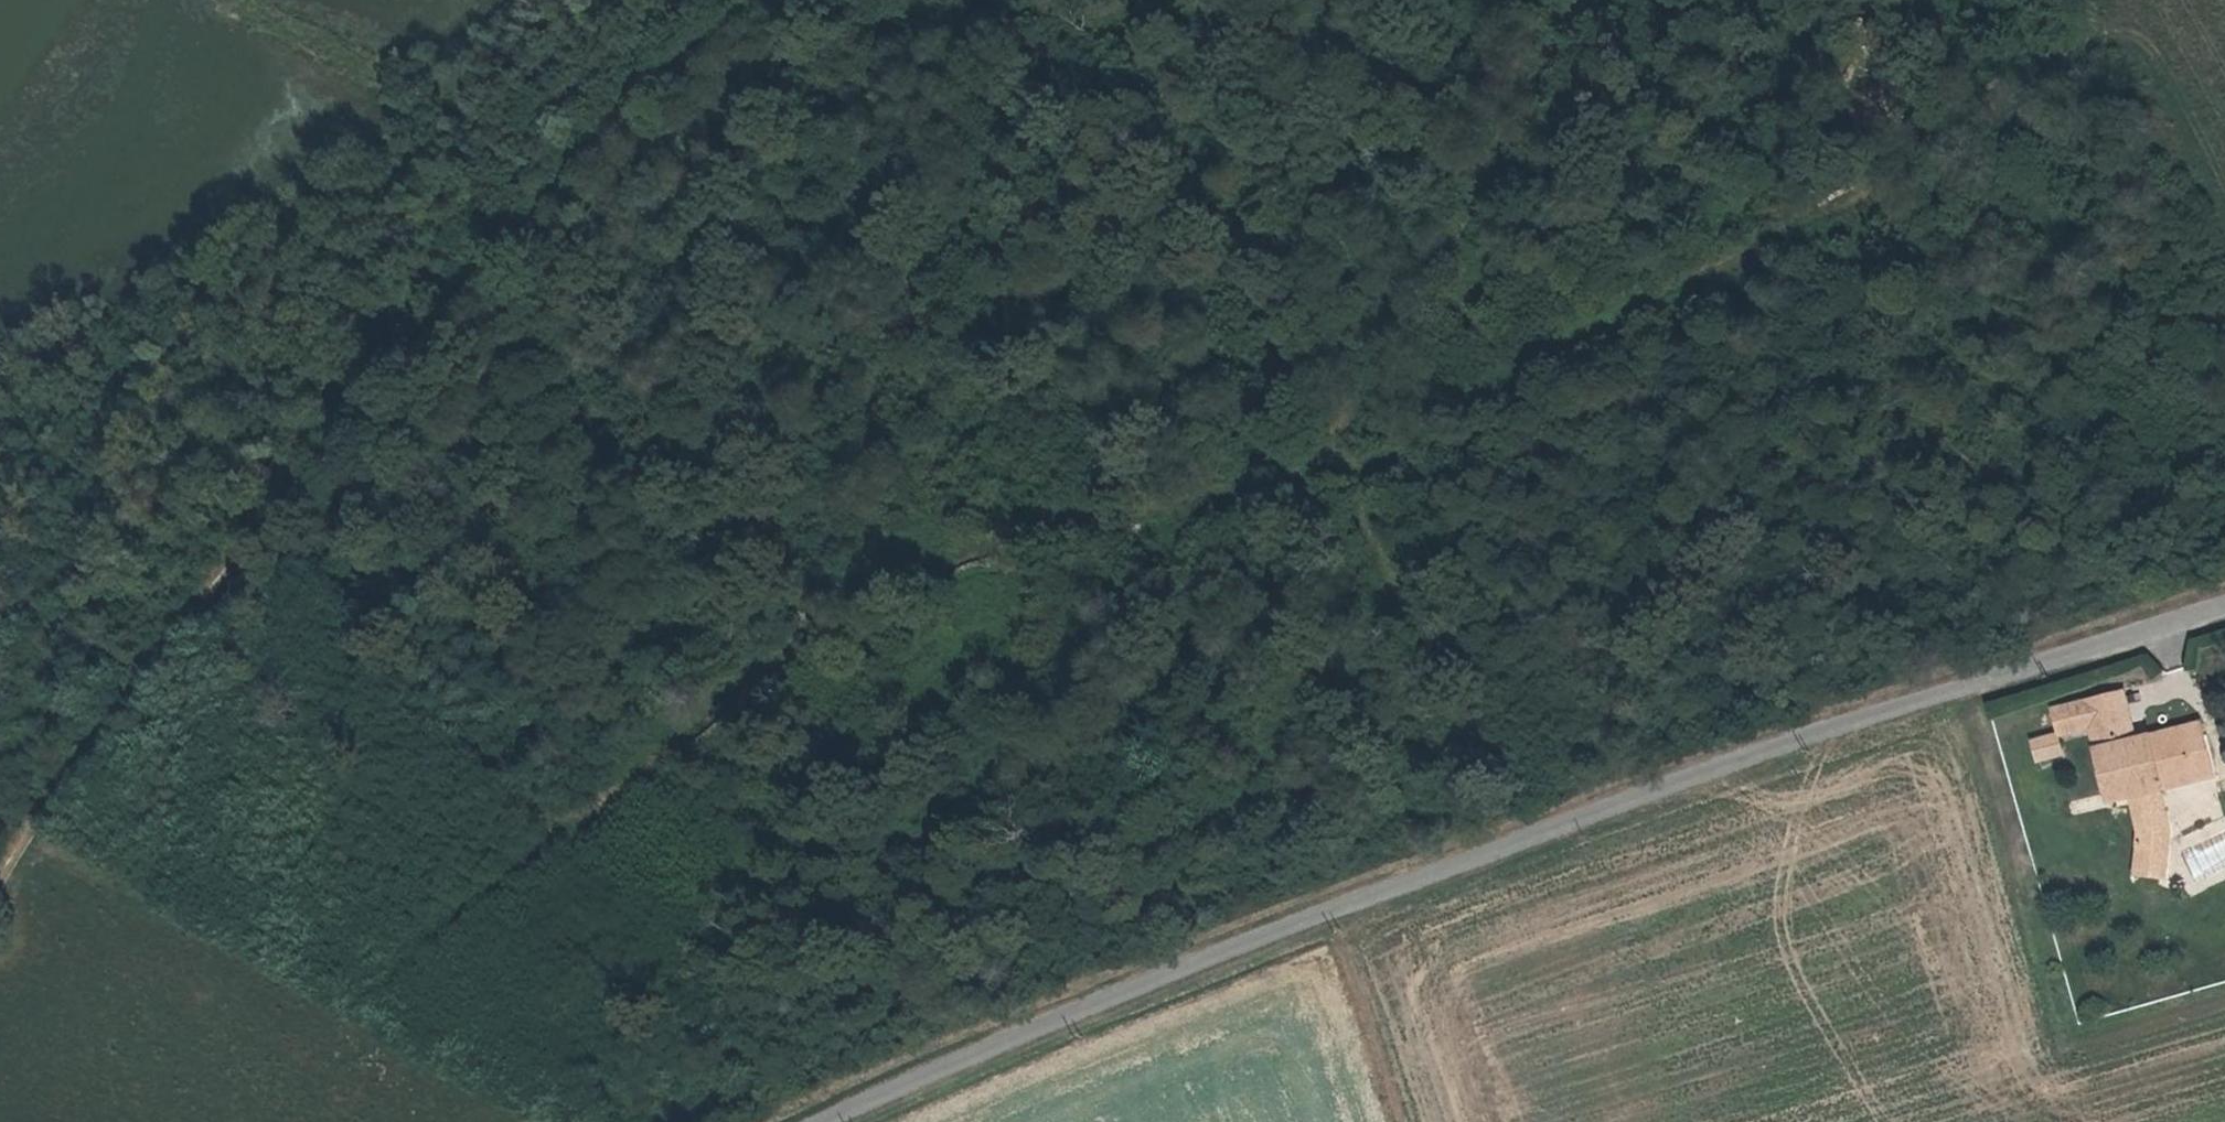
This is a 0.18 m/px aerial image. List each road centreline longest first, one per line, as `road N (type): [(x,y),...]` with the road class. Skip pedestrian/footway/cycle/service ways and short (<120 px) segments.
road 1 (unclassified): [(2224,612),(1792,746),(1357,905),(968,1060),(840,1121)]
road 2 (track): [(751,0),(533,202),(0,899)]

